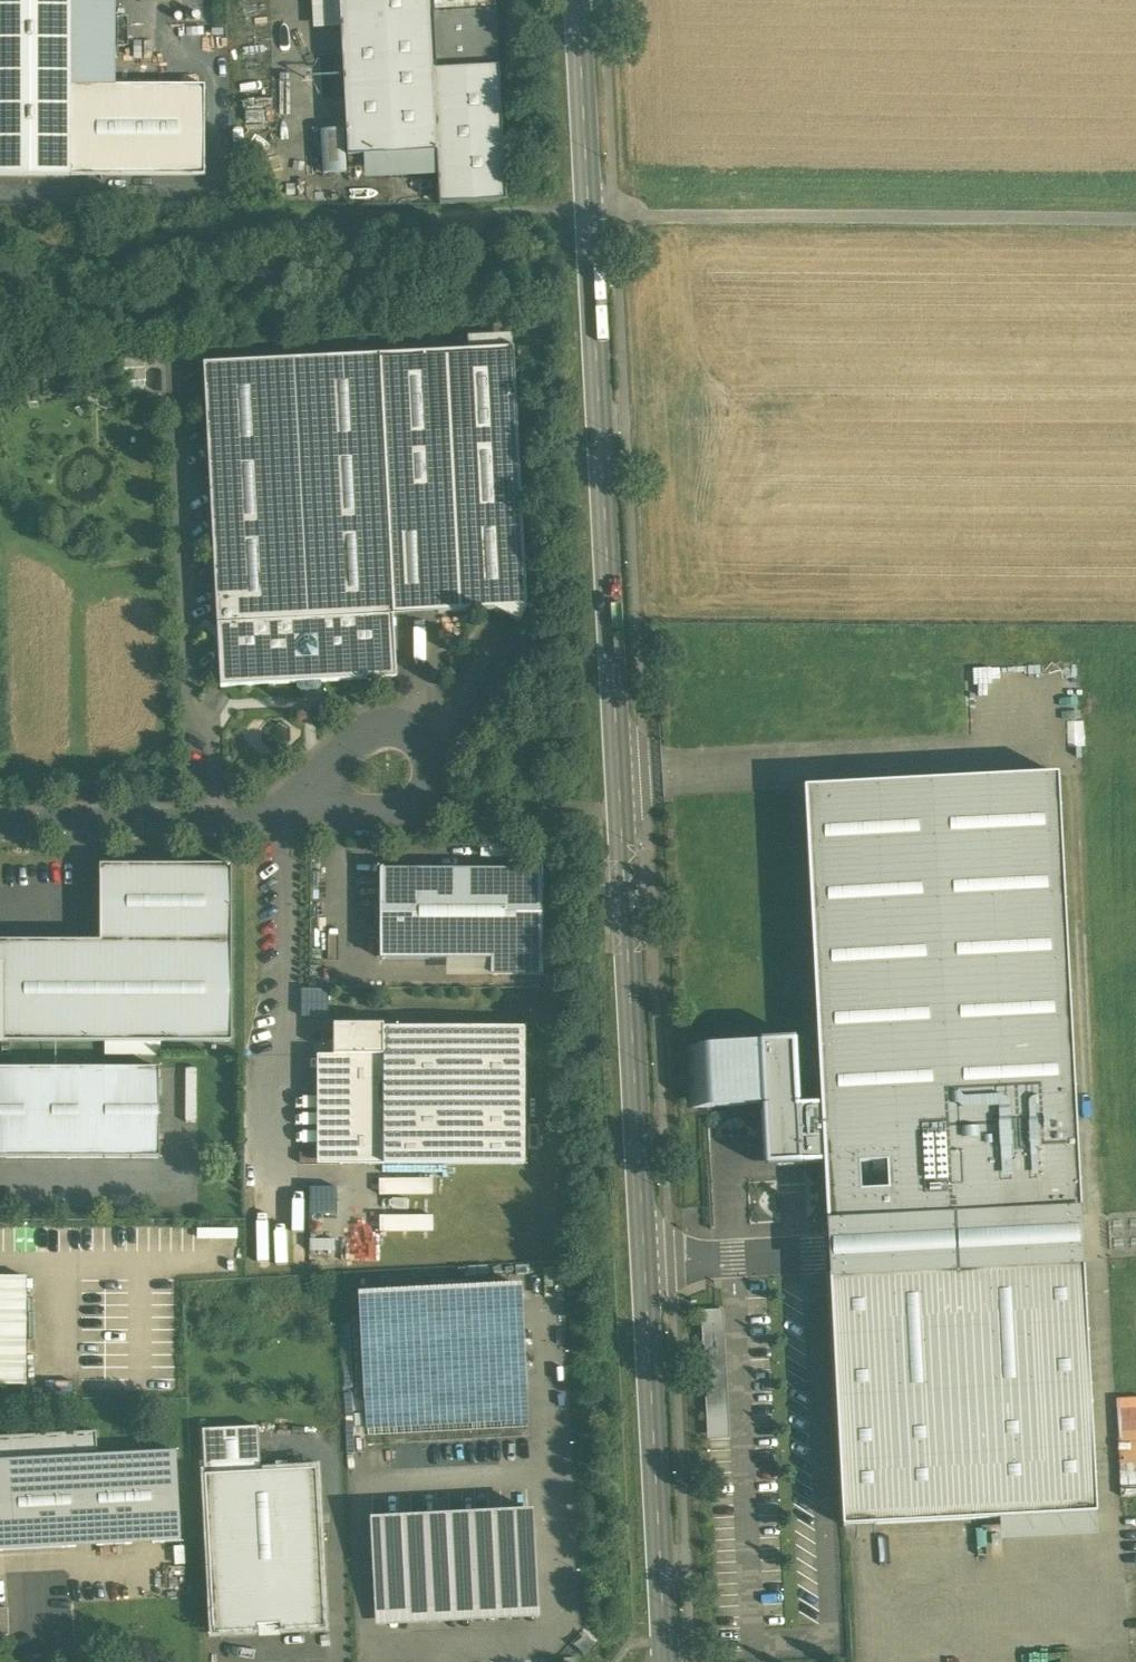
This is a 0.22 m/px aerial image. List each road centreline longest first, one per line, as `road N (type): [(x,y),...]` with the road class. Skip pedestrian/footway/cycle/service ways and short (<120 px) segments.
road 1 (tertiary): [(577,0),(667,1661)]
road 2 (track): [(588,214),(1135,218)]
road 3 (unclassified): [(0,842),(306,818)]
road 4 (unclassified): [(306,818),(400,817),(415,809),(430,779),(420,748),(400,735),(372,735),(340,764)]

